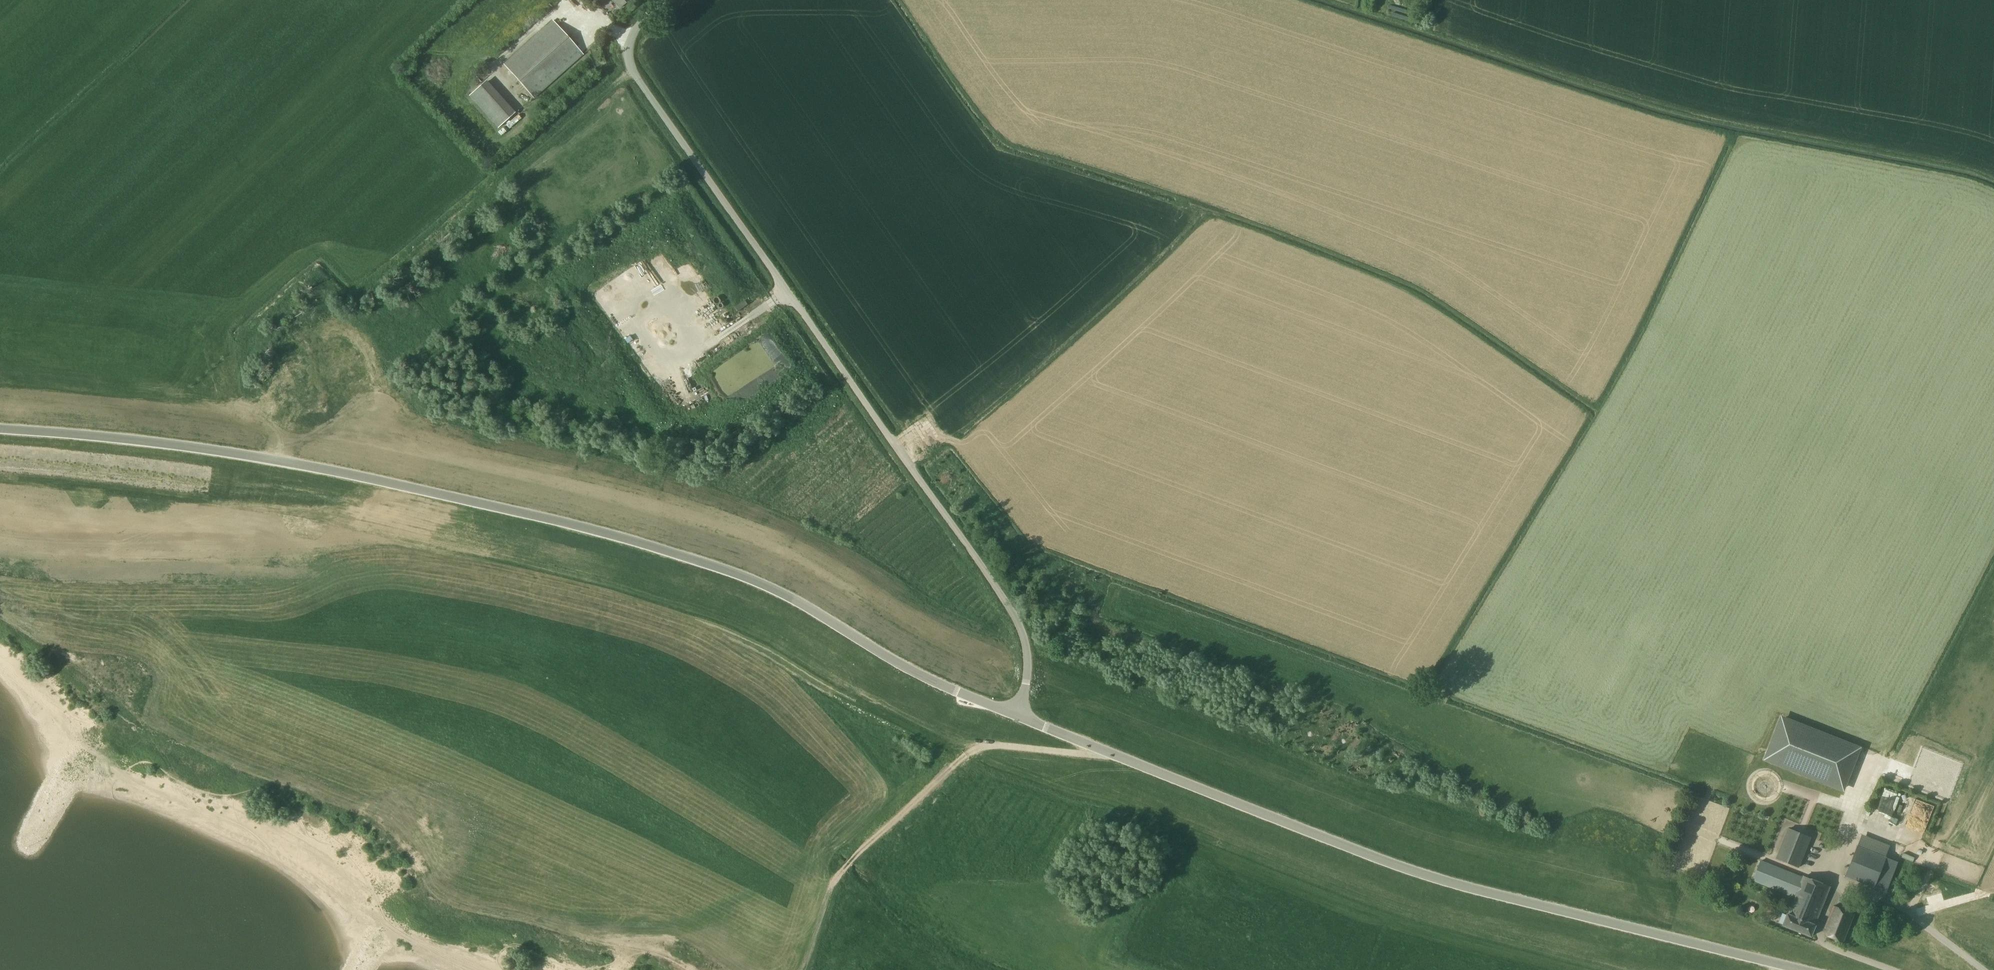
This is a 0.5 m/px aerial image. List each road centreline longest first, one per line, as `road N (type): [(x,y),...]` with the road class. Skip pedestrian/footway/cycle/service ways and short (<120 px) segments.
road 1 (unclassified): [(1017,716),(896,662),(750,579),(595,530),(278,460),(0,429)]
road 2 (track): [(0,470),(329,516),(663,595),(754,628),(978,748)]
road 3 (unclassified): [(1017,716),(1030,662),(1021,620),(634,74),(630,42),(664,0)]
road 4 (unclassified): [(1821,969),(1421,875),(1017,716)]
road 5 (track): [(800,969),(835,879),(978,748)]

